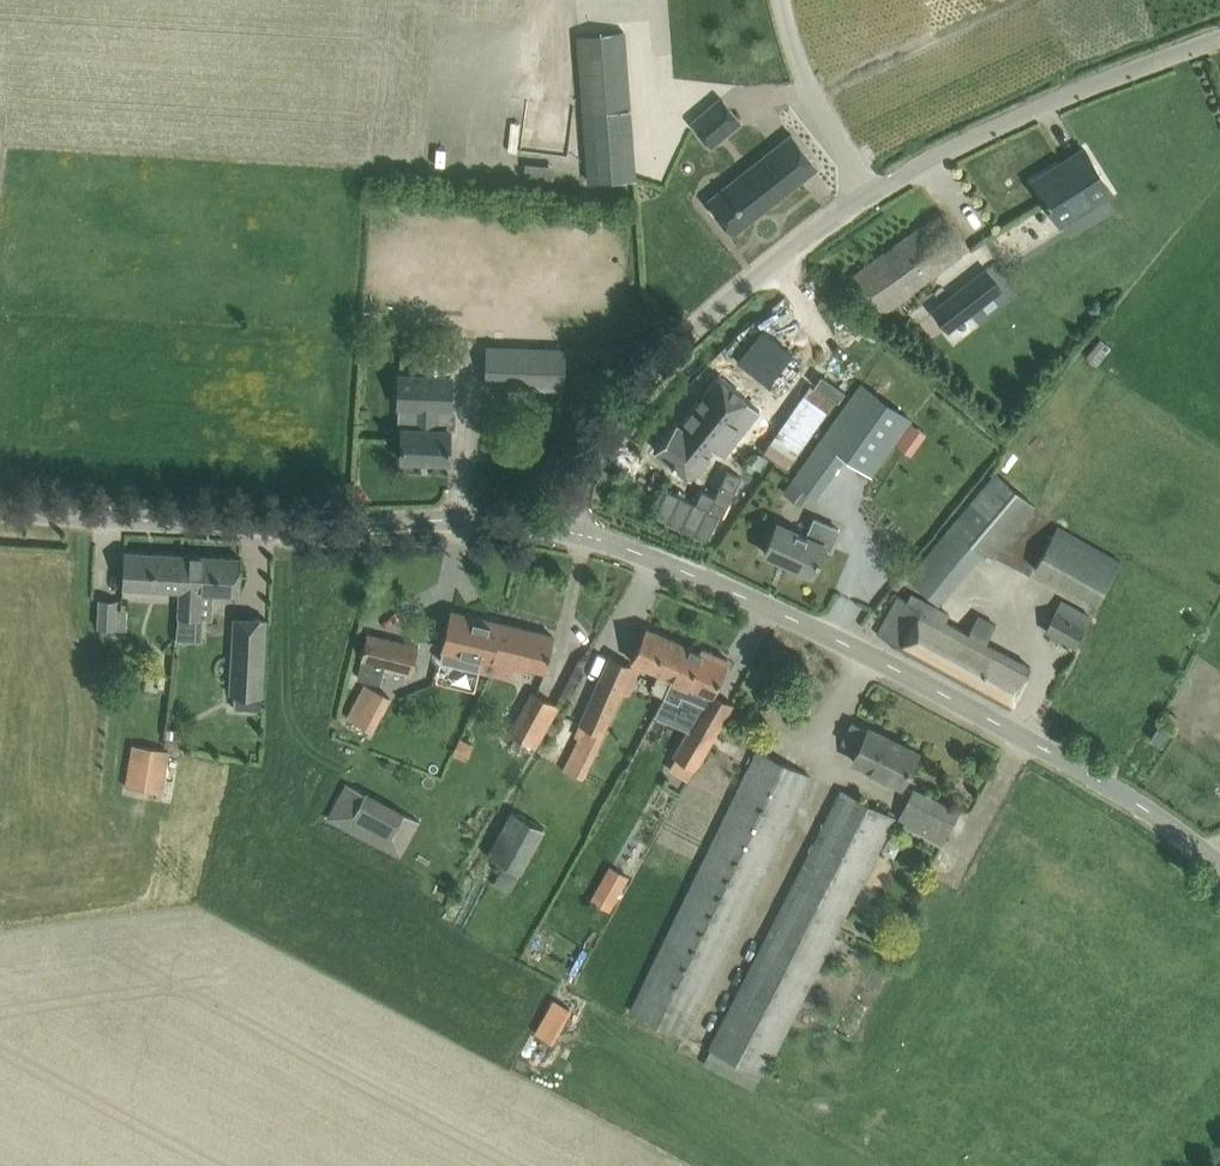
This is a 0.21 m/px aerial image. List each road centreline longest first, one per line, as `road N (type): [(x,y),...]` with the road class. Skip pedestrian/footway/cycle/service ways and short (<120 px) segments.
road 1 (unclassified): [(1219,866),(1128,791),(888,663),(623,548),(557,527)]
road 2 (unclassified): [(557,527),(0,497)]
road 3 (unclassified): [(557,527),(597,448),(652,370),(760,273),(867,195)]
road 4 (unclassified): [(867,195),(1054,92),(1219,40)]
road 5 (unclassified): [(867,195),(768,0)]

